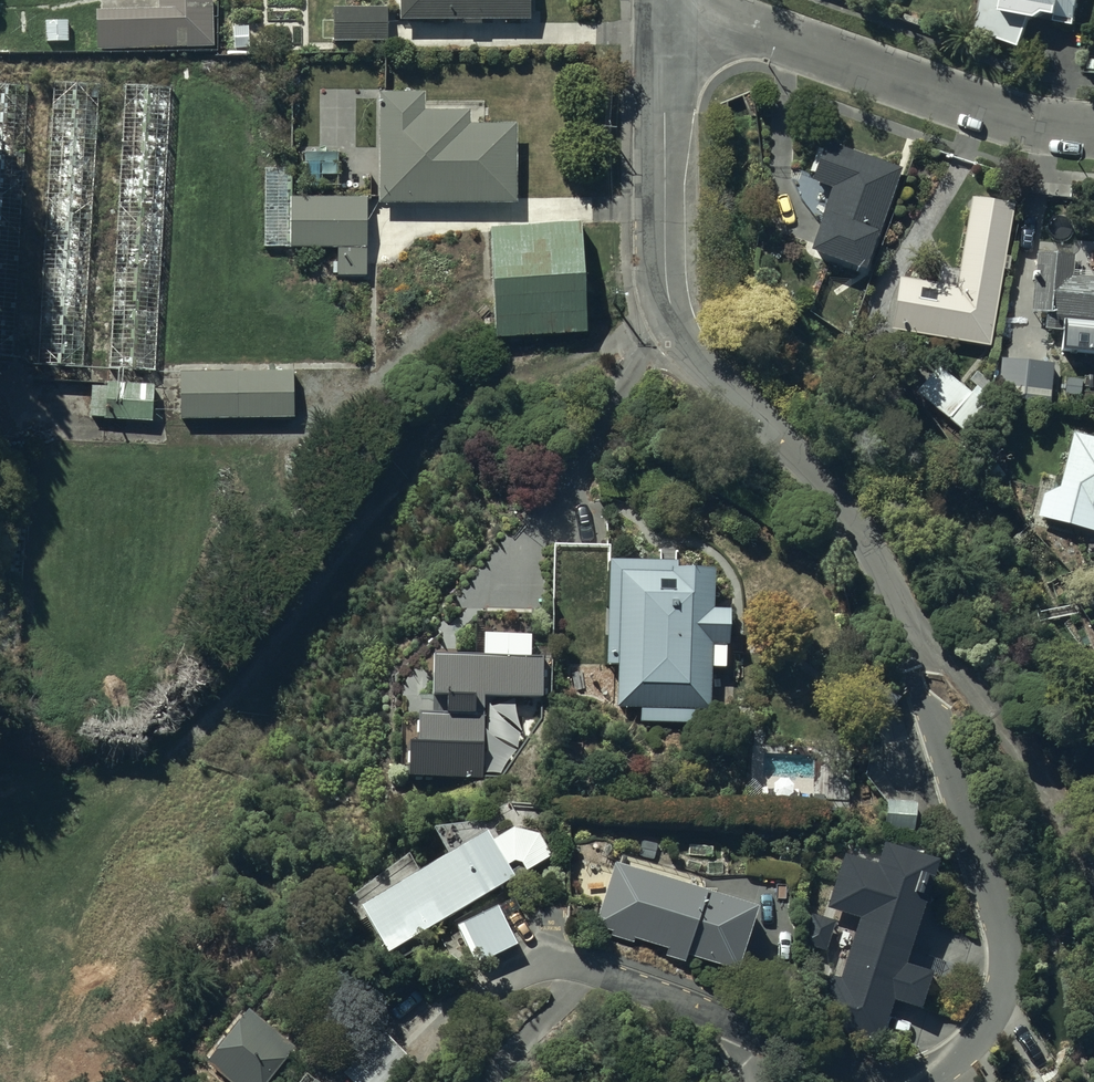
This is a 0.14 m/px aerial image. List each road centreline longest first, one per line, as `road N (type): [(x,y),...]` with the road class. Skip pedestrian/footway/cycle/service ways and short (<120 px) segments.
road 1 (residential): [(530,969),(557,961),(881,1075),(950,1069),(977,1041),(1003,992),(1004,943),(978,819),(887,587),(826,490),(680,342),(666,314),(659,254)]
road 2 (track): [(474,296),(449,309),(369,398),(329,421),(256,441),(10,427)]
road 3 (track): [(455,420),(148,808)]
road 4 (residential): [(676,0),(980,108),(1093,128)]
road 5 (track): [(672,329),(455,420),(391,421),(369,398)]
road 6 (residential): [(662,0),(659,254)]
road 7 (track): [(399,1081),(471,998),(495,979),(530,969)]

